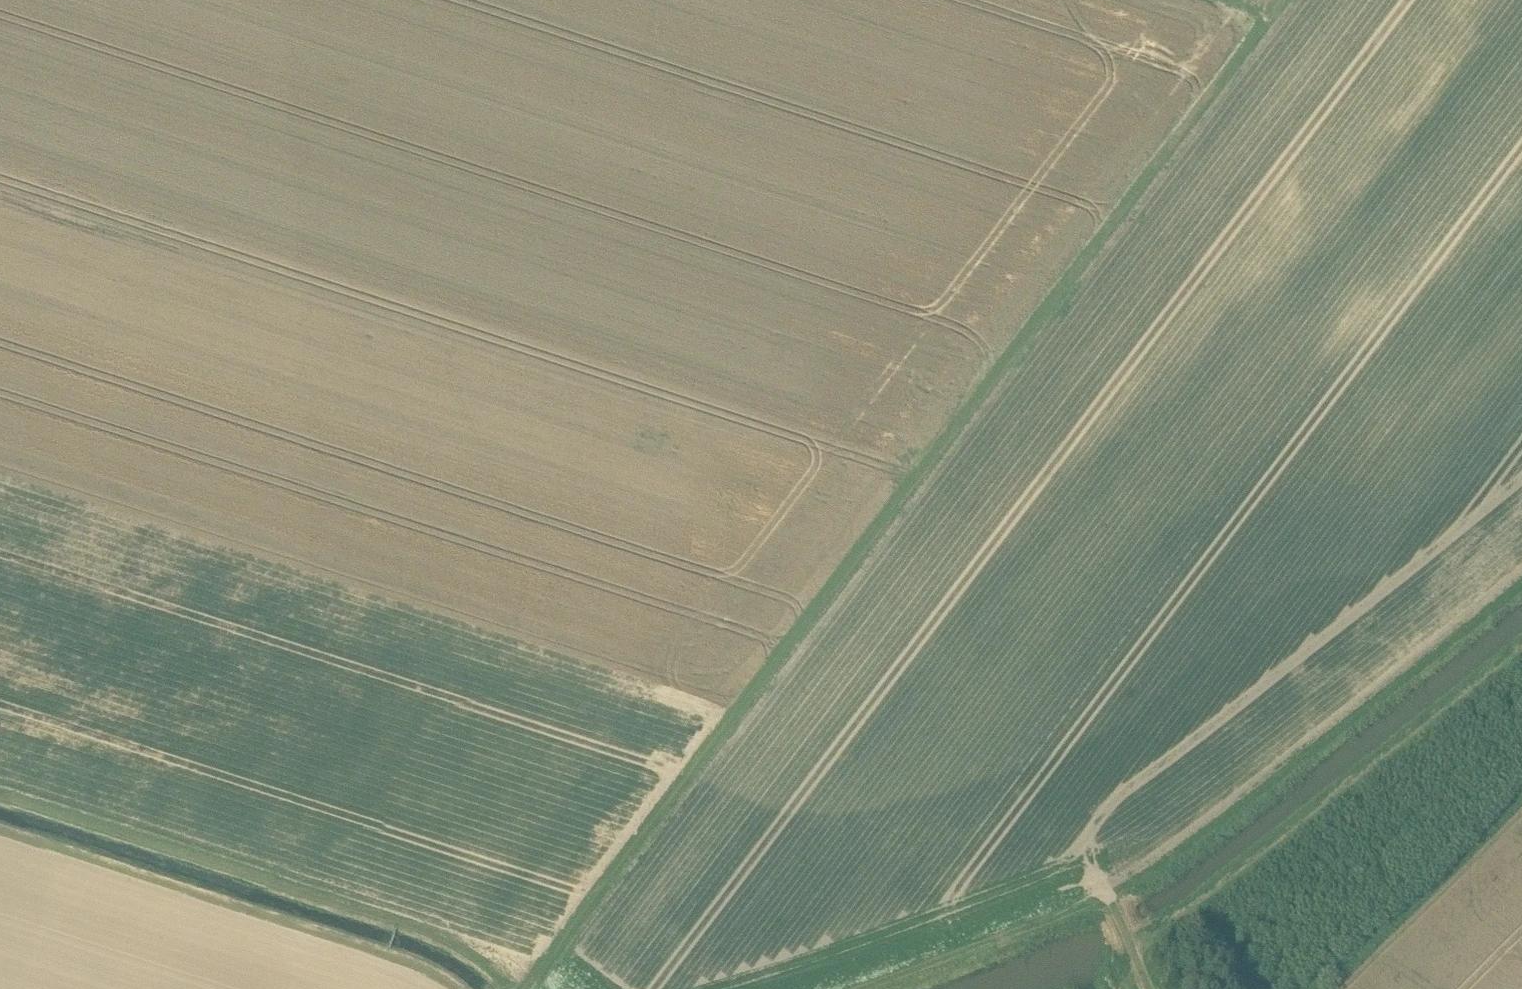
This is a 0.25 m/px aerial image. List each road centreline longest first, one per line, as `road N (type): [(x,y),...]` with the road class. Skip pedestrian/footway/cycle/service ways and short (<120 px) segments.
road 1 (track): [(1521,651),(1136,960)]

